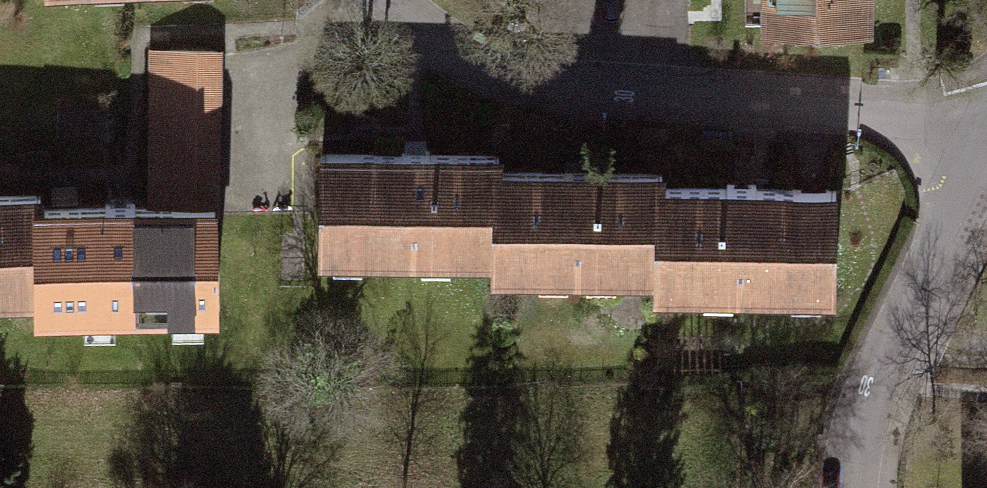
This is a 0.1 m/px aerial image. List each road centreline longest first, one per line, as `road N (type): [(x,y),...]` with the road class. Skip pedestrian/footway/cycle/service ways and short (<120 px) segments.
road 1 (residential): [(971,136),(901,109),(522,80),(409,31),(379,0)]
road 2 (residential): [(855,487),(872,369),(971,136)]

